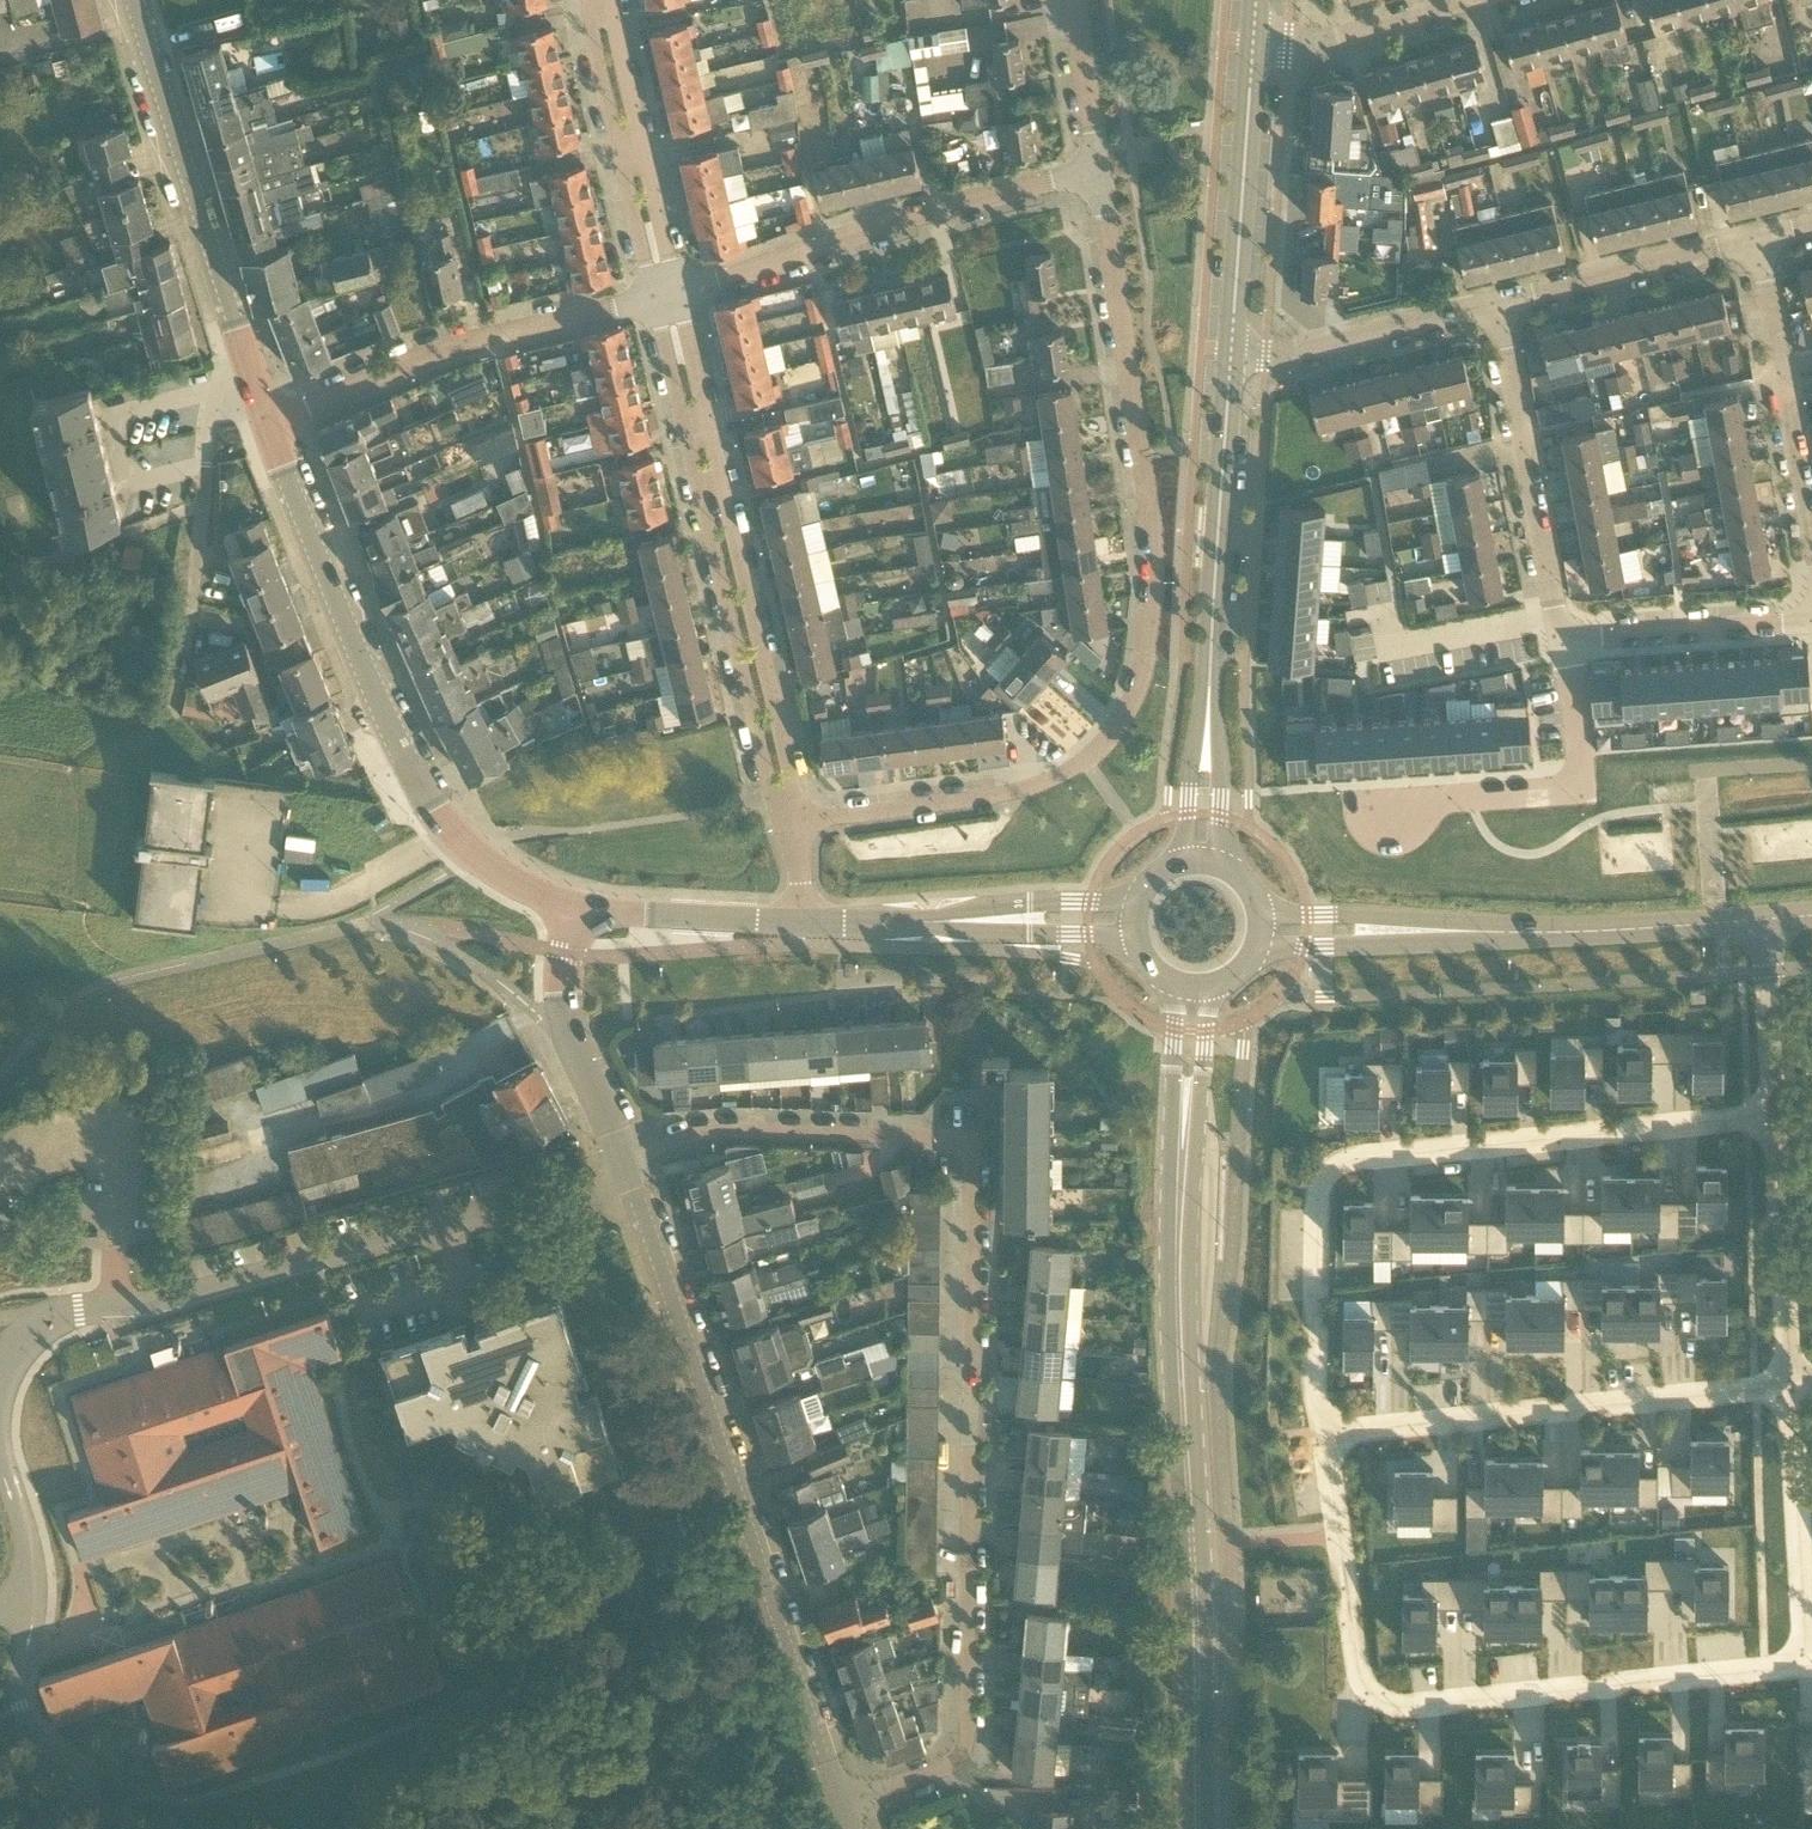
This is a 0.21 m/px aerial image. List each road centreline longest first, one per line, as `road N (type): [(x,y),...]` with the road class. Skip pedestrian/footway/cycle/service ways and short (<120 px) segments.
road 1 (motorway): [(1811,843),(1445,868),(1165,876),(680,864),(0,789)]
road 2 (motorway): [(0,853),(808,929),(1245,929),(1811,903)]
road 3 (residential): [(851,1801),(956,1764),(968,1736),(975,1162),(966,1142),(927,1137),(705,1132),(623,1153)]
road 4 (residential): [(1096,170),(1158,578),(1130,708),(1085,762),(1027,790),(791,825)]
road 5 (residential): [(1774,1118),(1339,1163),(1323,1177),(1317,1202),(1315,1383),(1325,1434)]
road 6 (residential): [(1325,1434),(1354,1671),(1374,1700),(1403,1708),(1809,1661)]
road 7 (residential): [(623,1153),(851,1801)]
road 8 (tertiary): [(572,914),(501,886),(455,844),(427,802),(268,425)]
road 9 (residential): [(791,825),(665,298)]
road 10 (secondary): [(1202,862),(1234,353)]
road 11 (tertiary): [(1263,931),(1584,933),(1767,923)]
road 12 (residential): [(134,827),(182,650),(216,393),(254,383)]
road 13 (residential): [(1787,1389),(1325,1434)]
road 14 (residential): [(665,298),(1096,170)]
road 15 (secondary): [(1194,991),(1180,1225),(1185,1424)]
road 16 (residential): [(268,425),(433,357),(665,298)]
road 17 (secondary): [(1197,1828),(1195,1561),(1185,1424)]
road 18 (tertiary): [(254,383),(134,0)]
road 19 (residential): [(1568,638),(1581,790),(1392,806)]
road 20 (tertiary): [(802,926),(1133,921)]
road 21 (residential): [(1558,628),(1496,306)]
road 22 (secondary): [(1234,353),(1253,45)]
road 23 (residential): [(665,298),(599,0)]
road 24 (residential): [(1811,542),(1759,246)]
road 25 (unclassified): [(1809,1661),(1787,1389)]
road 26 (unclassified): [(1787,1389),(1774,1118)]
road 27 (residential): [(1496,306),(1759,246)]
road 28 (residential): [(1234,353),(1297,353),(1496,306)]
road 29 (unclassified): [(623,1153),(569,1030),(563,953),(572,914)]
road 30 (residential): [(1568,638),(1811,623)]
road 31 (tertiary): [(572,914),(802,926)]
road 32 (residential): [(1253,45),(1307,46),(1473,0)]
road 33 (unclassified): [(1774,1118),(1767,923)]
road 34 (residential): [(1096,170),(1071,0)]

